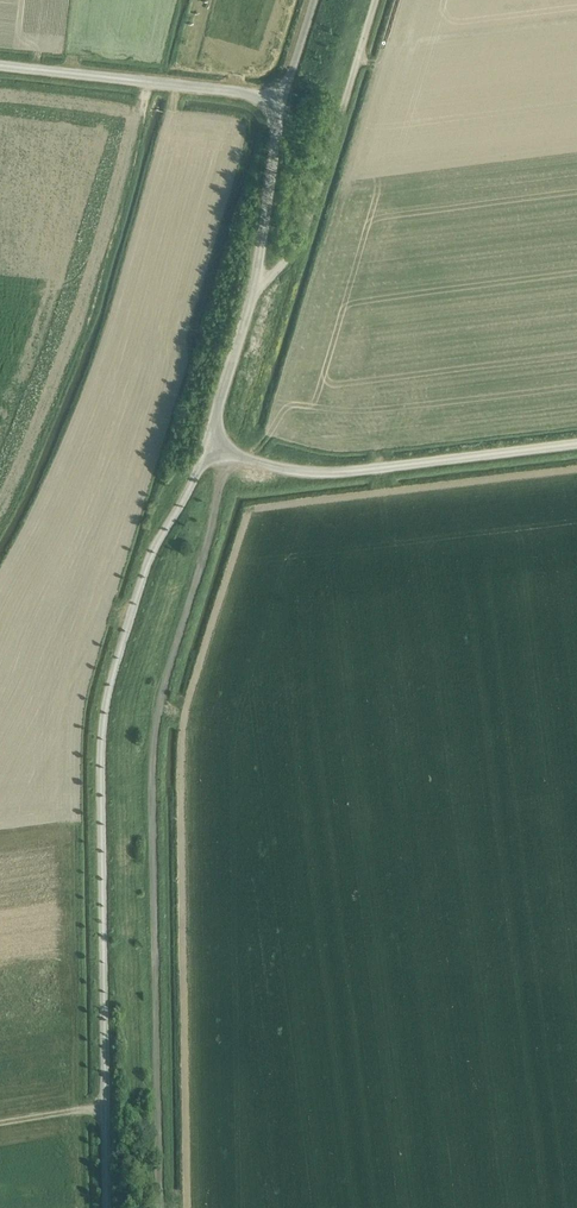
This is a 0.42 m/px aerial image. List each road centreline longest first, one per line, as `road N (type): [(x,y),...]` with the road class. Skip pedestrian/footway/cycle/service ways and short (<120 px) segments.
road 1 (unclassified): [(108,1207),(103,723),(135,602),(210,446)]
road 2 (track): [(163,1207),(158,750),(163,704),(215,527),(223,471),(210,446)]
road 3 (unclassified): [(210,446),(270,467),(333,470),(576,441)]
road 4 (unclassified): [(253,291),(301,236),(378,0)]
road 5 (unclassified): [(278,97),(0,65)]
road 6 (unclassified): [(253,291),(278,97)]
road 7 (unclassified): [(210,446),(253,291)]

